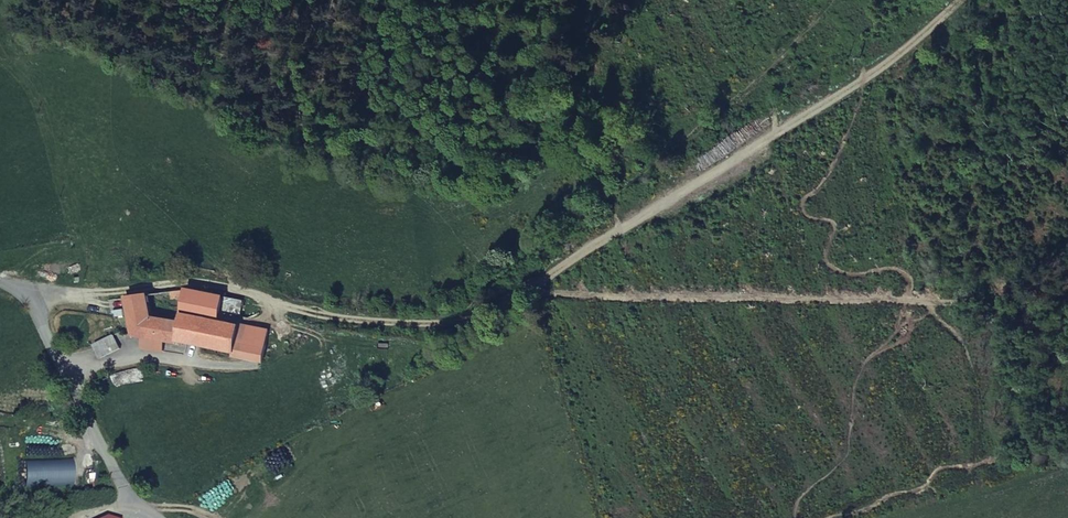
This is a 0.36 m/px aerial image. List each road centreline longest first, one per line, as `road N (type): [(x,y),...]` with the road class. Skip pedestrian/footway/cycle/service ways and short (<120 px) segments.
road 1 (track): [(11,279),(89,297),(183,282),(329,314),(445,320),(521,284),(586,204),(660,151),(823,0)]
road 2 (track): [(521,284),(935,28),(965,0)]
road 3 (unclassified): [(0,277),(11,279),(147,517)]

